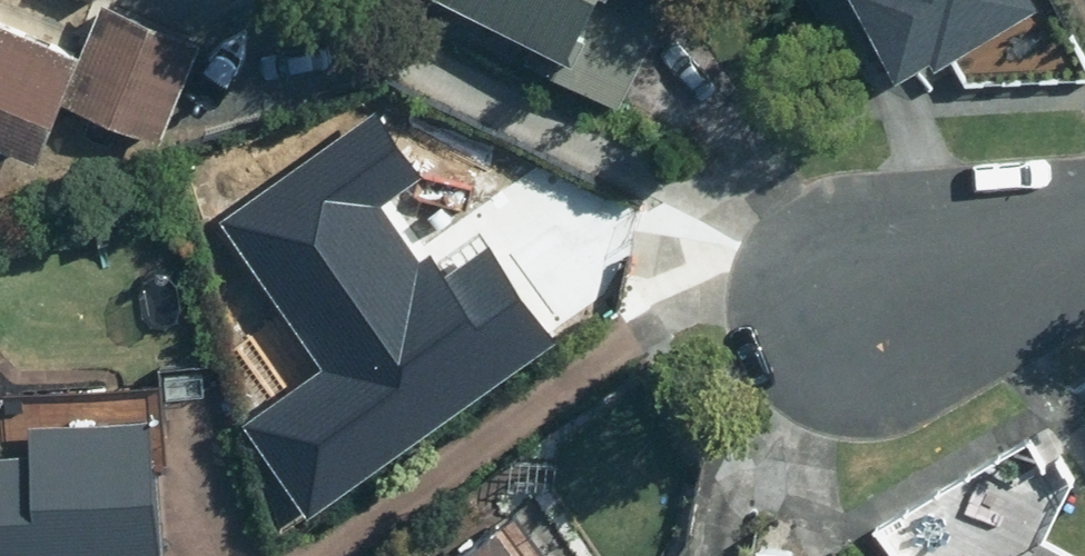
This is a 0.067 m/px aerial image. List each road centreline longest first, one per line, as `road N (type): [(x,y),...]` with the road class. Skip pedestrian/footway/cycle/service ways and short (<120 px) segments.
road 1 (residential): [(842,318),(1084,238)]

